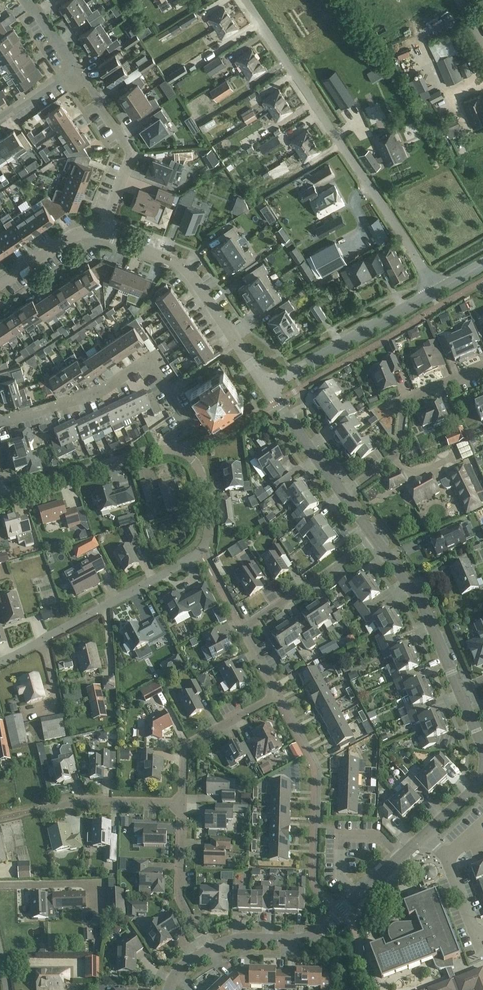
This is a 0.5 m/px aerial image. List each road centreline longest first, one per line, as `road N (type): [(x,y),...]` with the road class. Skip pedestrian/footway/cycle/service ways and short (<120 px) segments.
road 1 (residential): [(181,805),(183,748),(267,698),(253,618),(372,536)]
road 2 (residential): [(242,0),(432,292)]
road 3 (residential): [(0,662),(200,552),(209,538),(205,482),(185,451)]
road 4 (residential): [(207,951),(242,938),(311,937),(424,835)]
road 5 (residential): [(0,422),(96,393),(139,368),(151,370),(190,430)]
road 6 (residential): [(342,496),(395,454),(407,395),(482,365)]
road 7 (residential): [(265,389),(432,292)]
road 8 (residential): [(2,497),(162,449),(185,451)]
road 9 (residential): [(74,73),(132,154),(101,234)]
road 10 (residential): [(101,234),(185,268),(237,344)]
road 11 (residential): [(465,688),(372,536)]
road 12 (residential): [(207,951),(180,899),(181,805)]
road 13 (residential): [(38,811),(89,801),(181,805)]
road 14 (residential): [(342,496),(265,389)]

